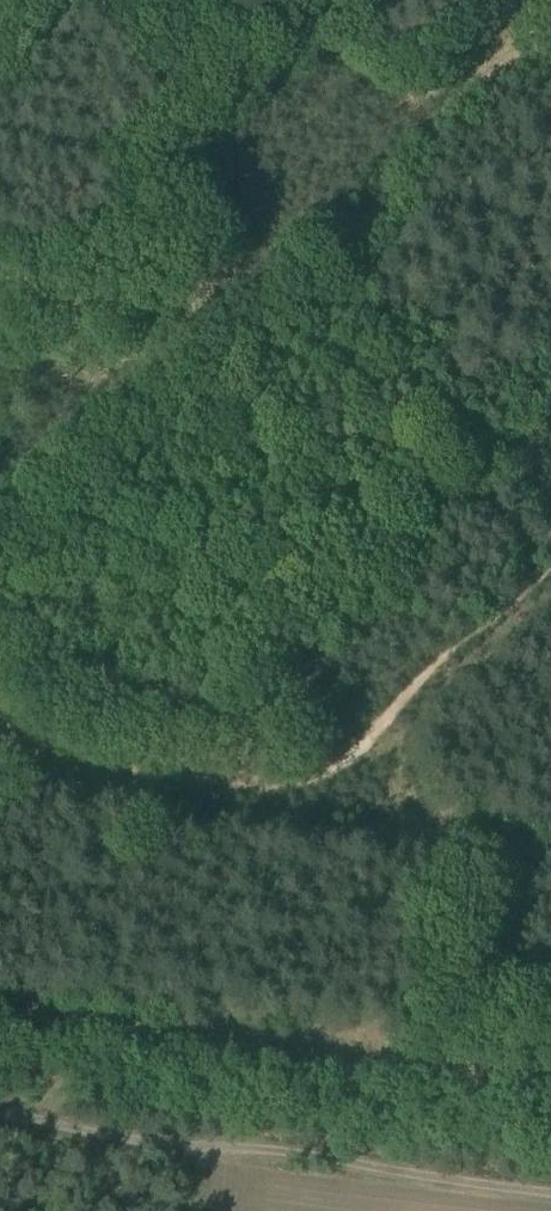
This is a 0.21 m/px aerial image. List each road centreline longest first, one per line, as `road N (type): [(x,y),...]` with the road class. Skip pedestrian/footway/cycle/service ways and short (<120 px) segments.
road 1 (track): [(0,763),(283,800),(550,570)]
road 2 (track): [(550,1181),(0,1109)]
road 3 (track): [(283,800),(550,832)]

